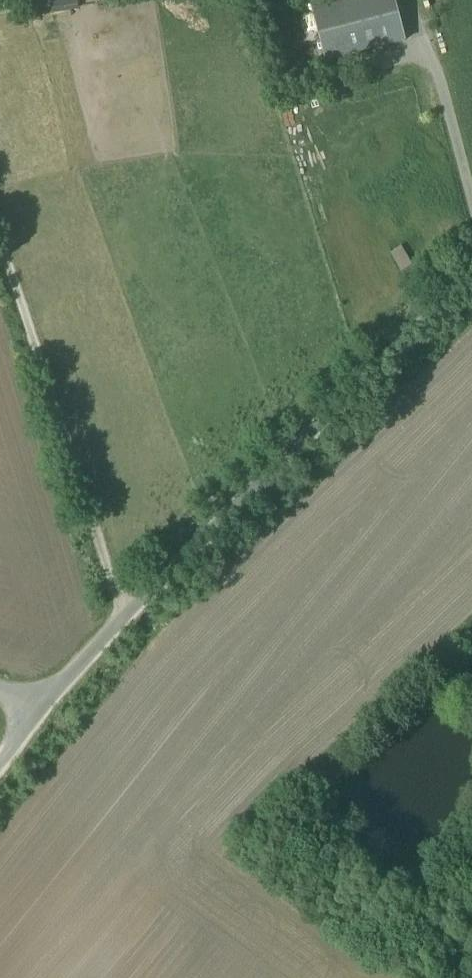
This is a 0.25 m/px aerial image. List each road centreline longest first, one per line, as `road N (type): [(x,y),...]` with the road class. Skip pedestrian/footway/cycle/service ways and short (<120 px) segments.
road 1 (unclassified): [(471,278),(173,572),(47,709)]
road 2 (track): [(122,626),(0,254)]

